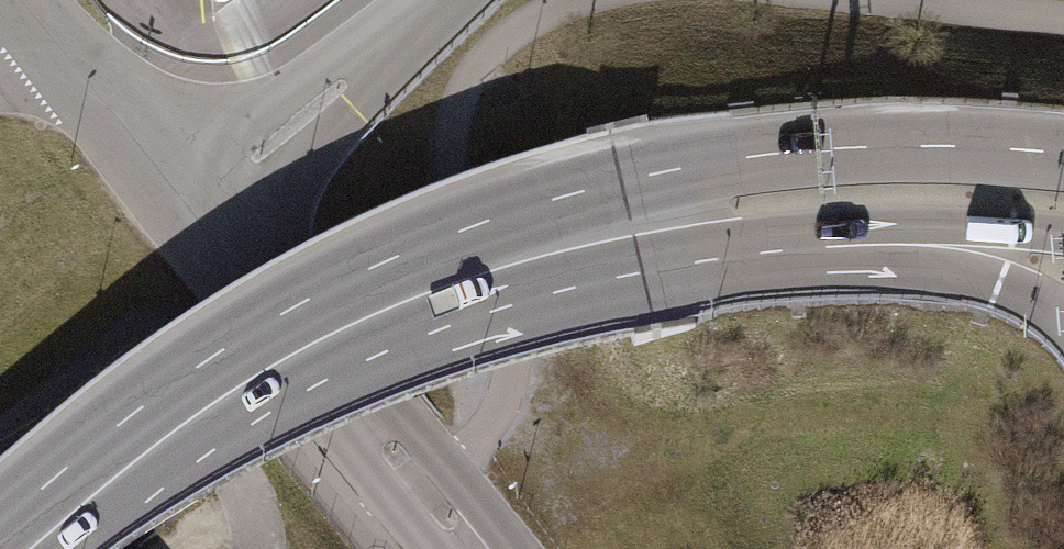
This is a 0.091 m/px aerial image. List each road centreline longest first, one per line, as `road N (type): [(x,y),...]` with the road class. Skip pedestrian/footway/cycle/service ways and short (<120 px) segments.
road 1 (secondary): [(1063,153),(948,144),(767,155),(643,173),(511,207),(397,248),(195,363),(56,474),(0,540)]
road 2 (secondary): [(13,548),(85,519),(351,364),(520,300),(692,263),(879,243)]
road 3 (secondary): [(879,243),(994,285),(1063,337)]
road 4 (secondary): [(879,243),(1013,228),(1063,233)]

